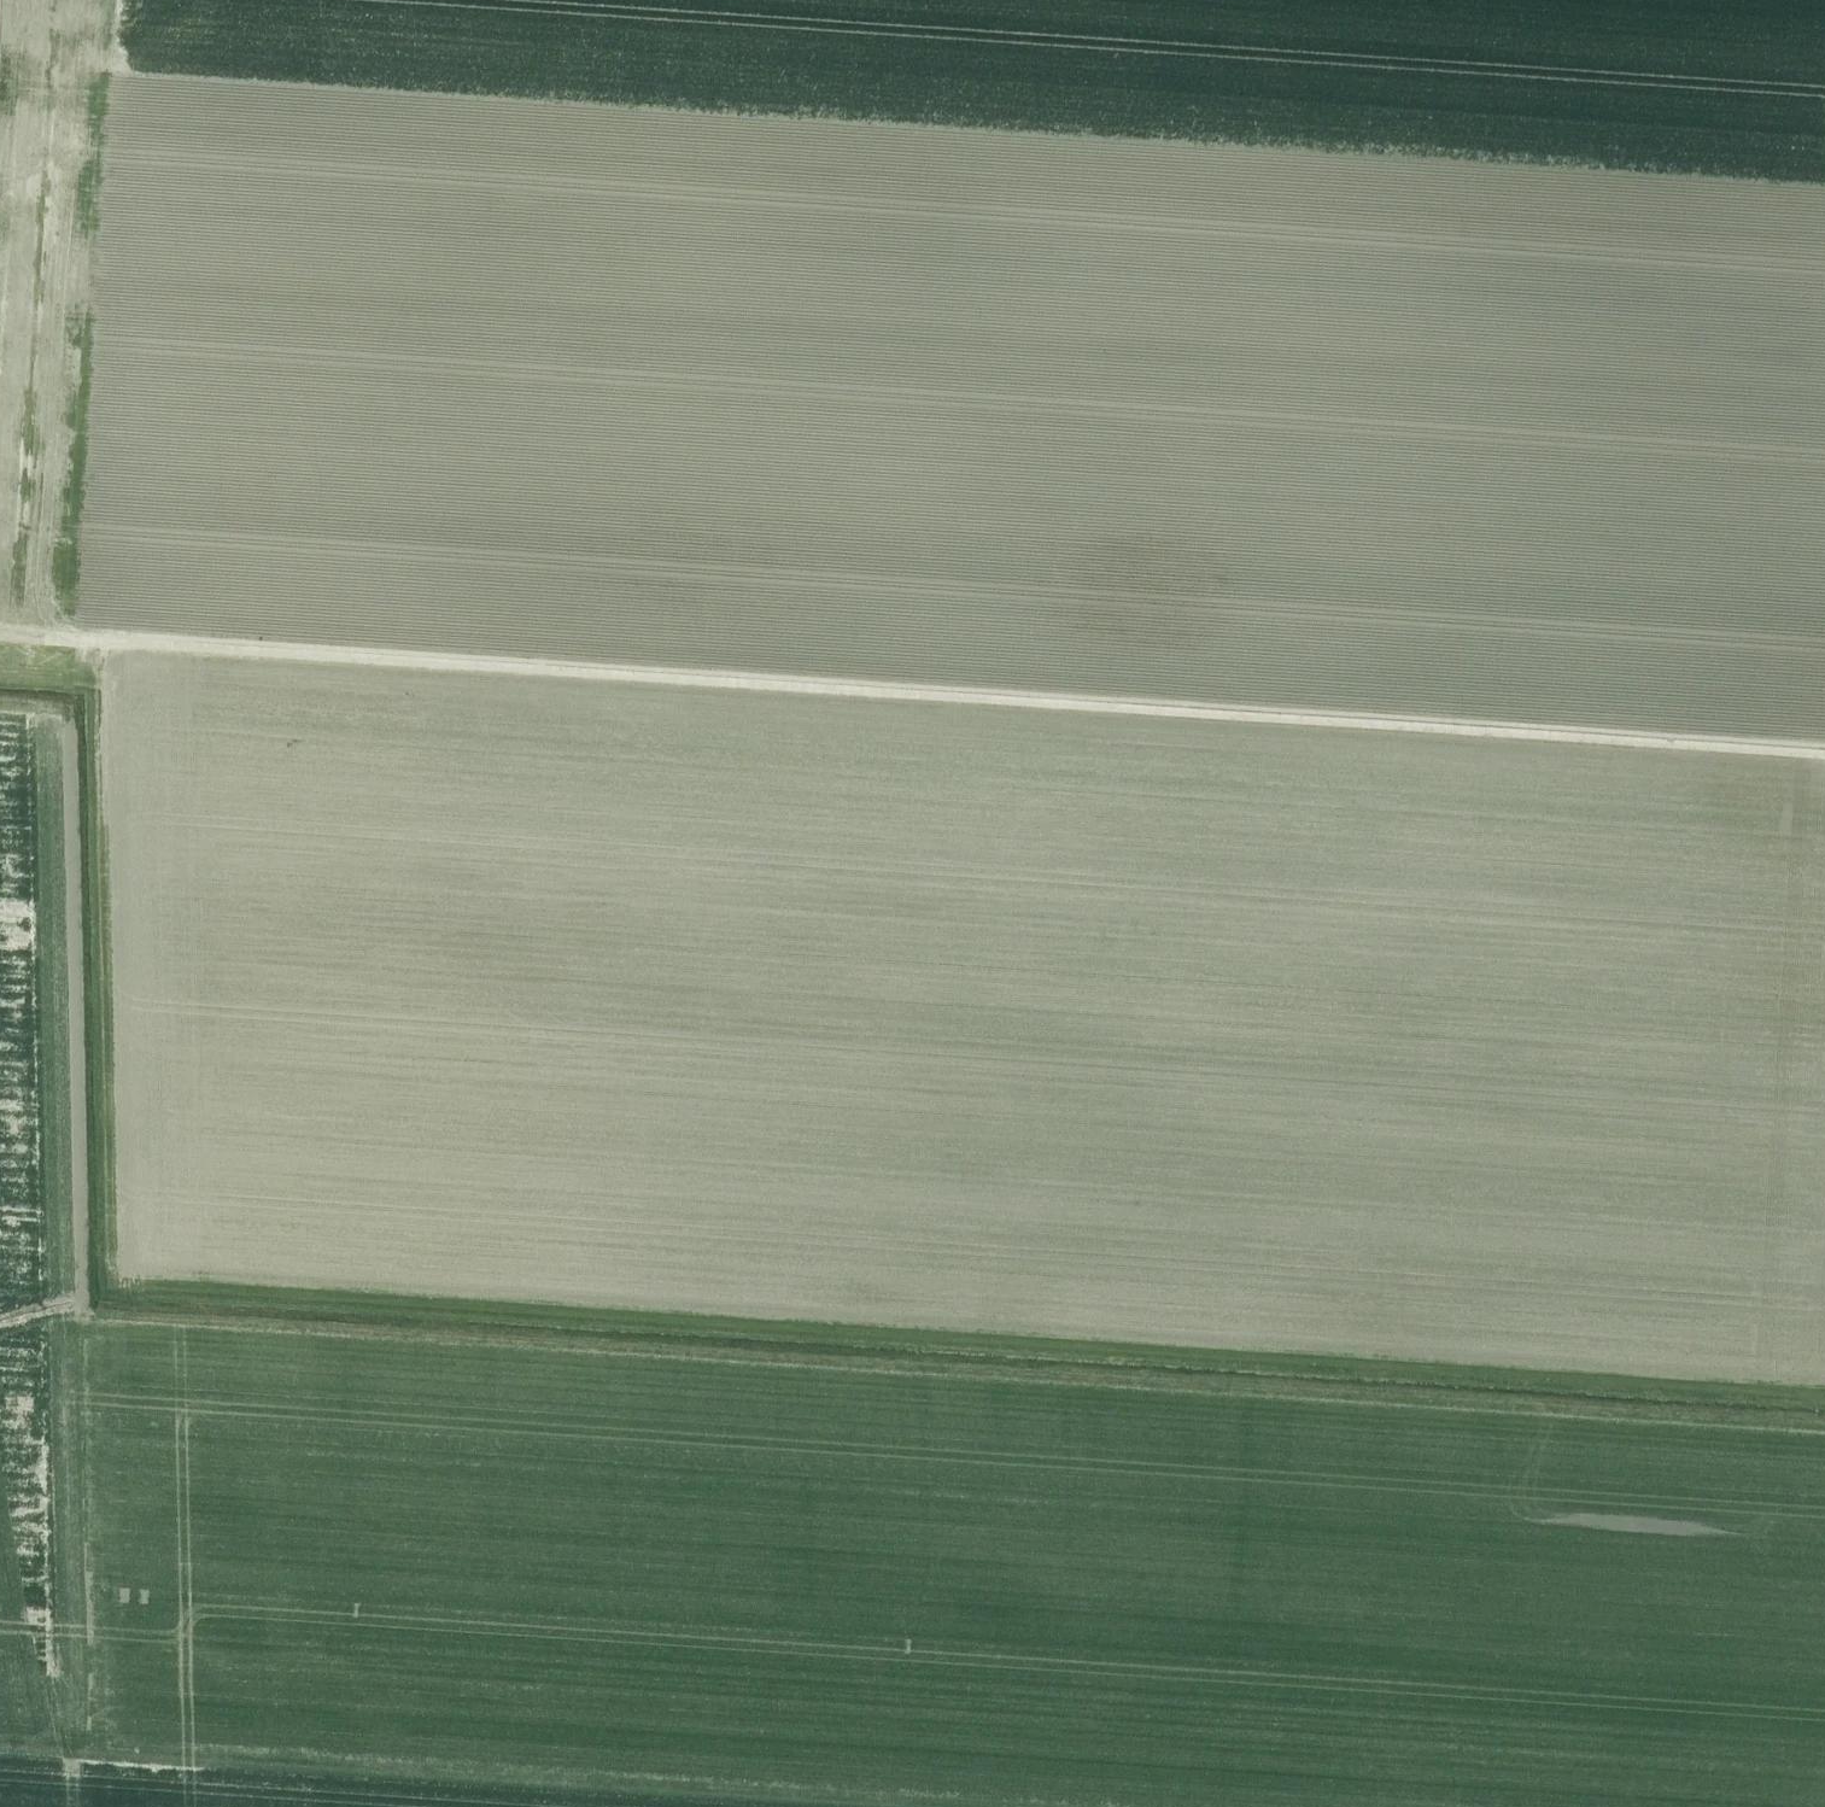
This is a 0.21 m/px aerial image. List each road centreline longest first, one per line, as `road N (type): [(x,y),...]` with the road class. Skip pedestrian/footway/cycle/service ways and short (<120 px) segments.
road 1 (track): [(1824,755),(481,669),(0,621)]
road 2 (track): [(1051,1806),(0,1740)]

